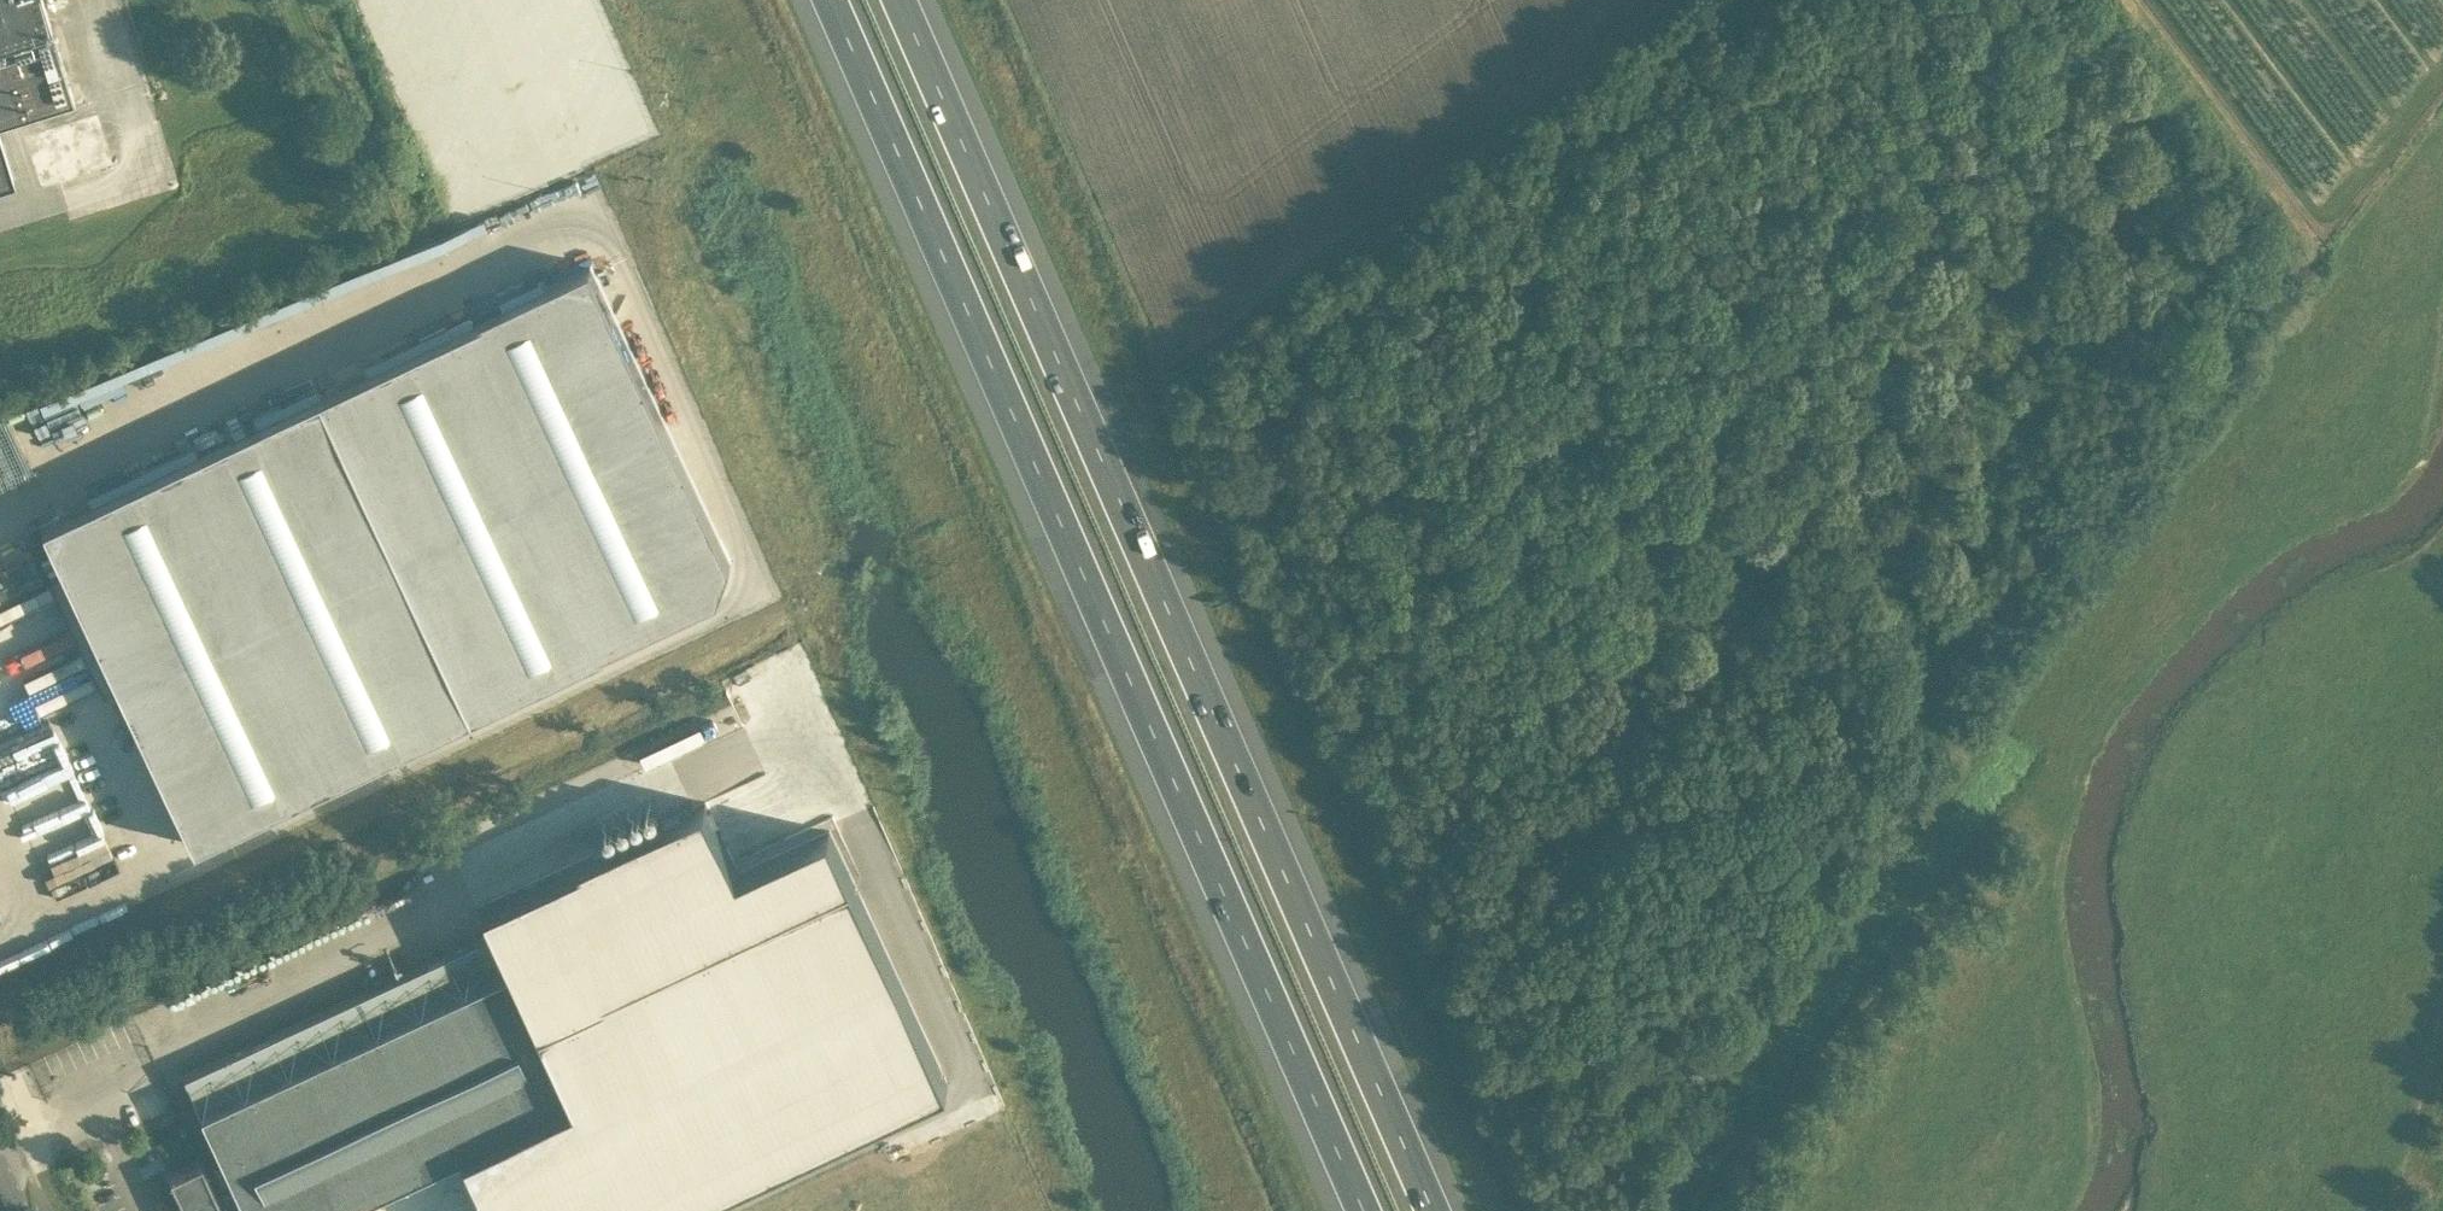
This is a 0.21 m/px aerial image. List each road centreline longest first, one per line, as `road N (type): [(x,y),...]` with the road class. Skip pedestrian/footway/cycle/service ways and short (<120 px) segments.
road 1 (motorway): [(831,0),(1366,1210)]
road 2 (motorway): [(1434,1210),(900,0)]

